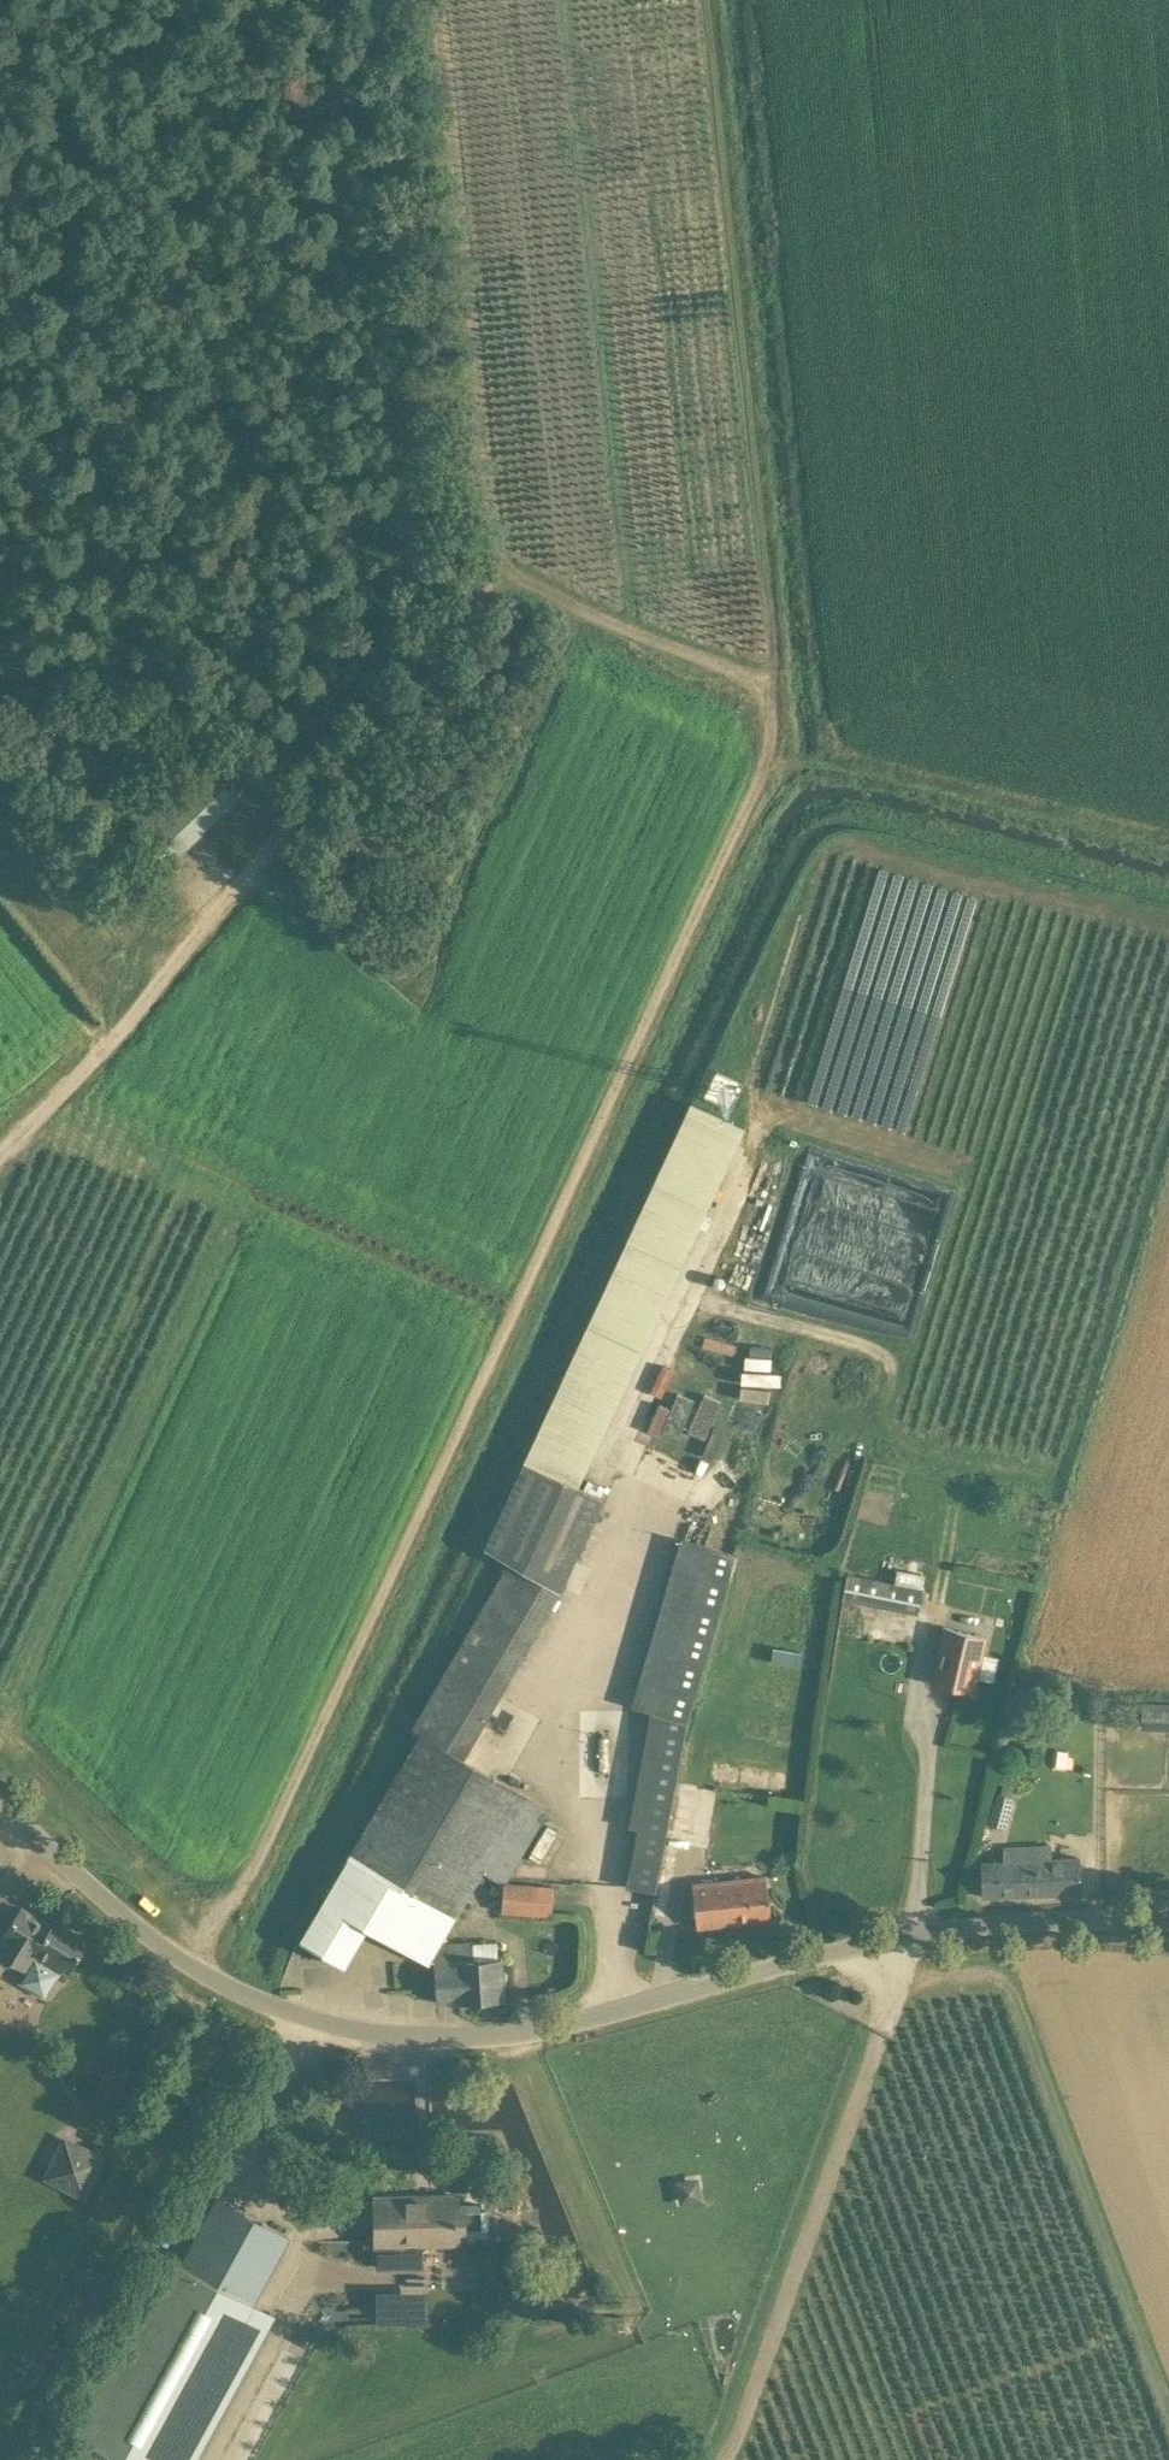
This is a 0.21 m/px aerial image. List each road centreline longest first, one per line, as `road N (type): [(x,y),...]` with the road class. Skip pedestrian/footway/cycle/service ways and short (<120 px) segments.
road 1 (track): [(205,1971),(362,1663),(773,740),(766,706),(732,679),(703,659),(594,622),(515,576),(500,548),(436,0)]
road 2 (track): [(1168,855),(836,774),(795,779),(242,1945),(231,1985)]
road 3 (unclassified): [(1168,1923),(901,1939),(668,2001),(446,2041),(371,2040),(299,2022),(155,1943),(0,1796)]
road 4 (track): [(482,591),(292,830),(273,877),(0,1162)]

